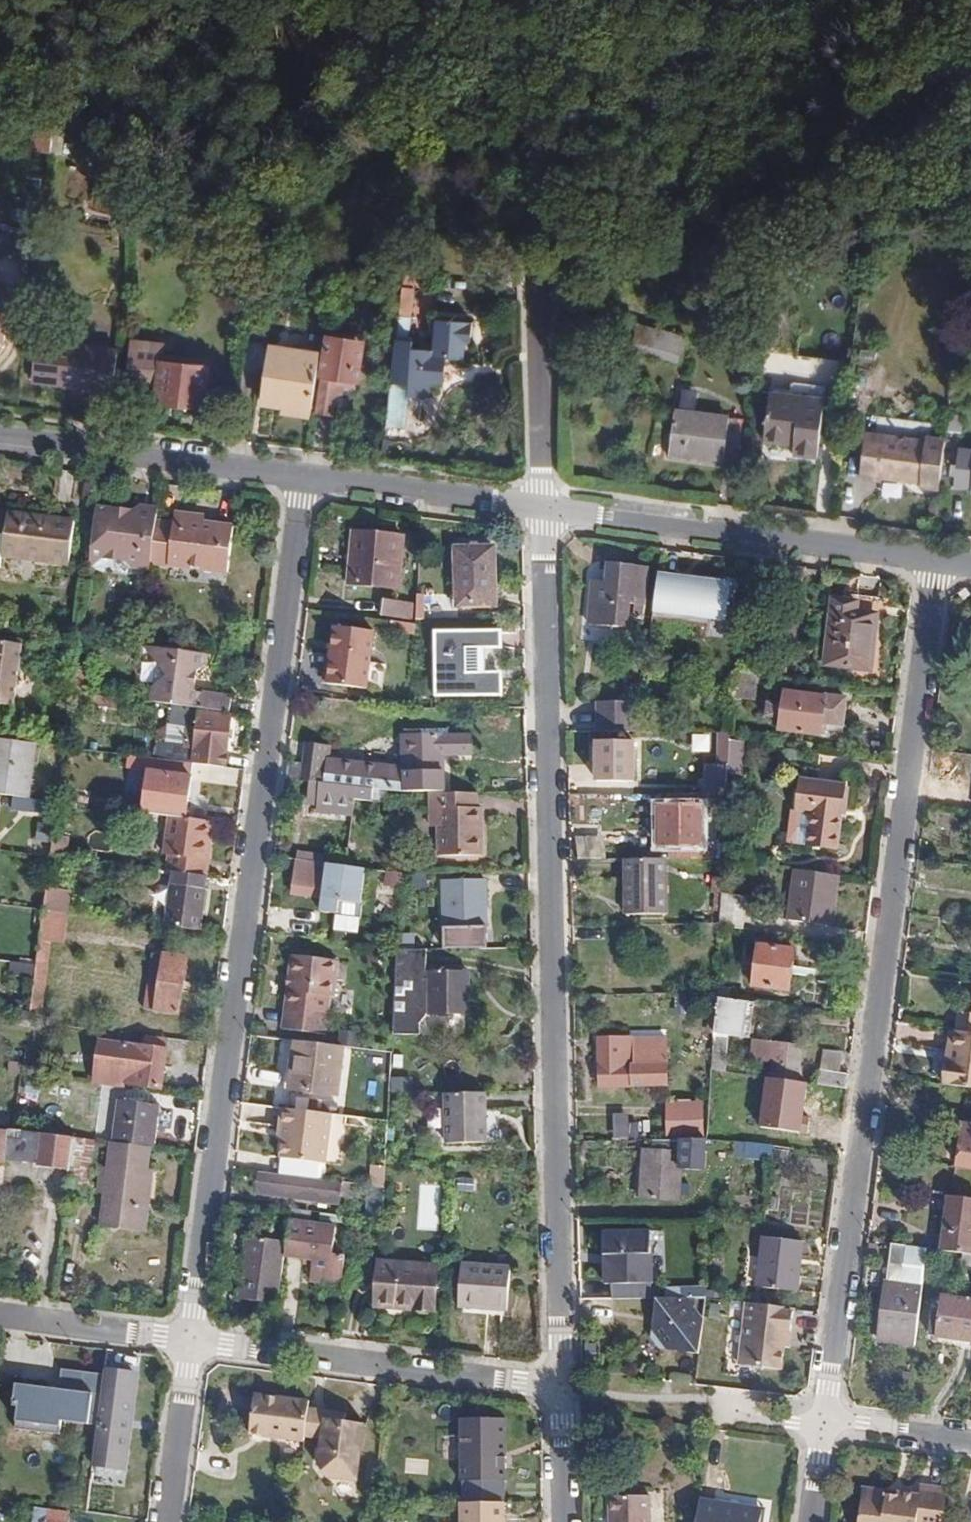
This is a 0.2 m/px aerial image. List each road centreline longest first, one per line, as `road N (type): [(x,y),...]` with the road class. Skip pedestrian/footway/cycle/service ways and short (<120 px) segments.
road 1 (residential): [(563,1385),(542,510)]
road 2 (residential): [(191,1341),(306,475)]
road 3 (residential): [(825,1420),(939,561)]
road 4 (residential): [(939,561),(542,510)]
road 5 (unclassified): [(563,1385),(191,1341)]
road 6 (residential): [(306,475),(0,433)]
road 7 (unclassified): [(825,1420),(563,1385)]
road 8 (residential): [(542,510),(539,259)]
road 9 (residential): [(542,510),(306,475)]
road 10 (unclassified): [(191,1341),(0,1315)]
road 11 (residential): [(168,1521),(191,1341)]
road 12 (unclassified): [(970,1440),(825,1420)]
road 13 (residential): [(566,1521),(563,1385)]

